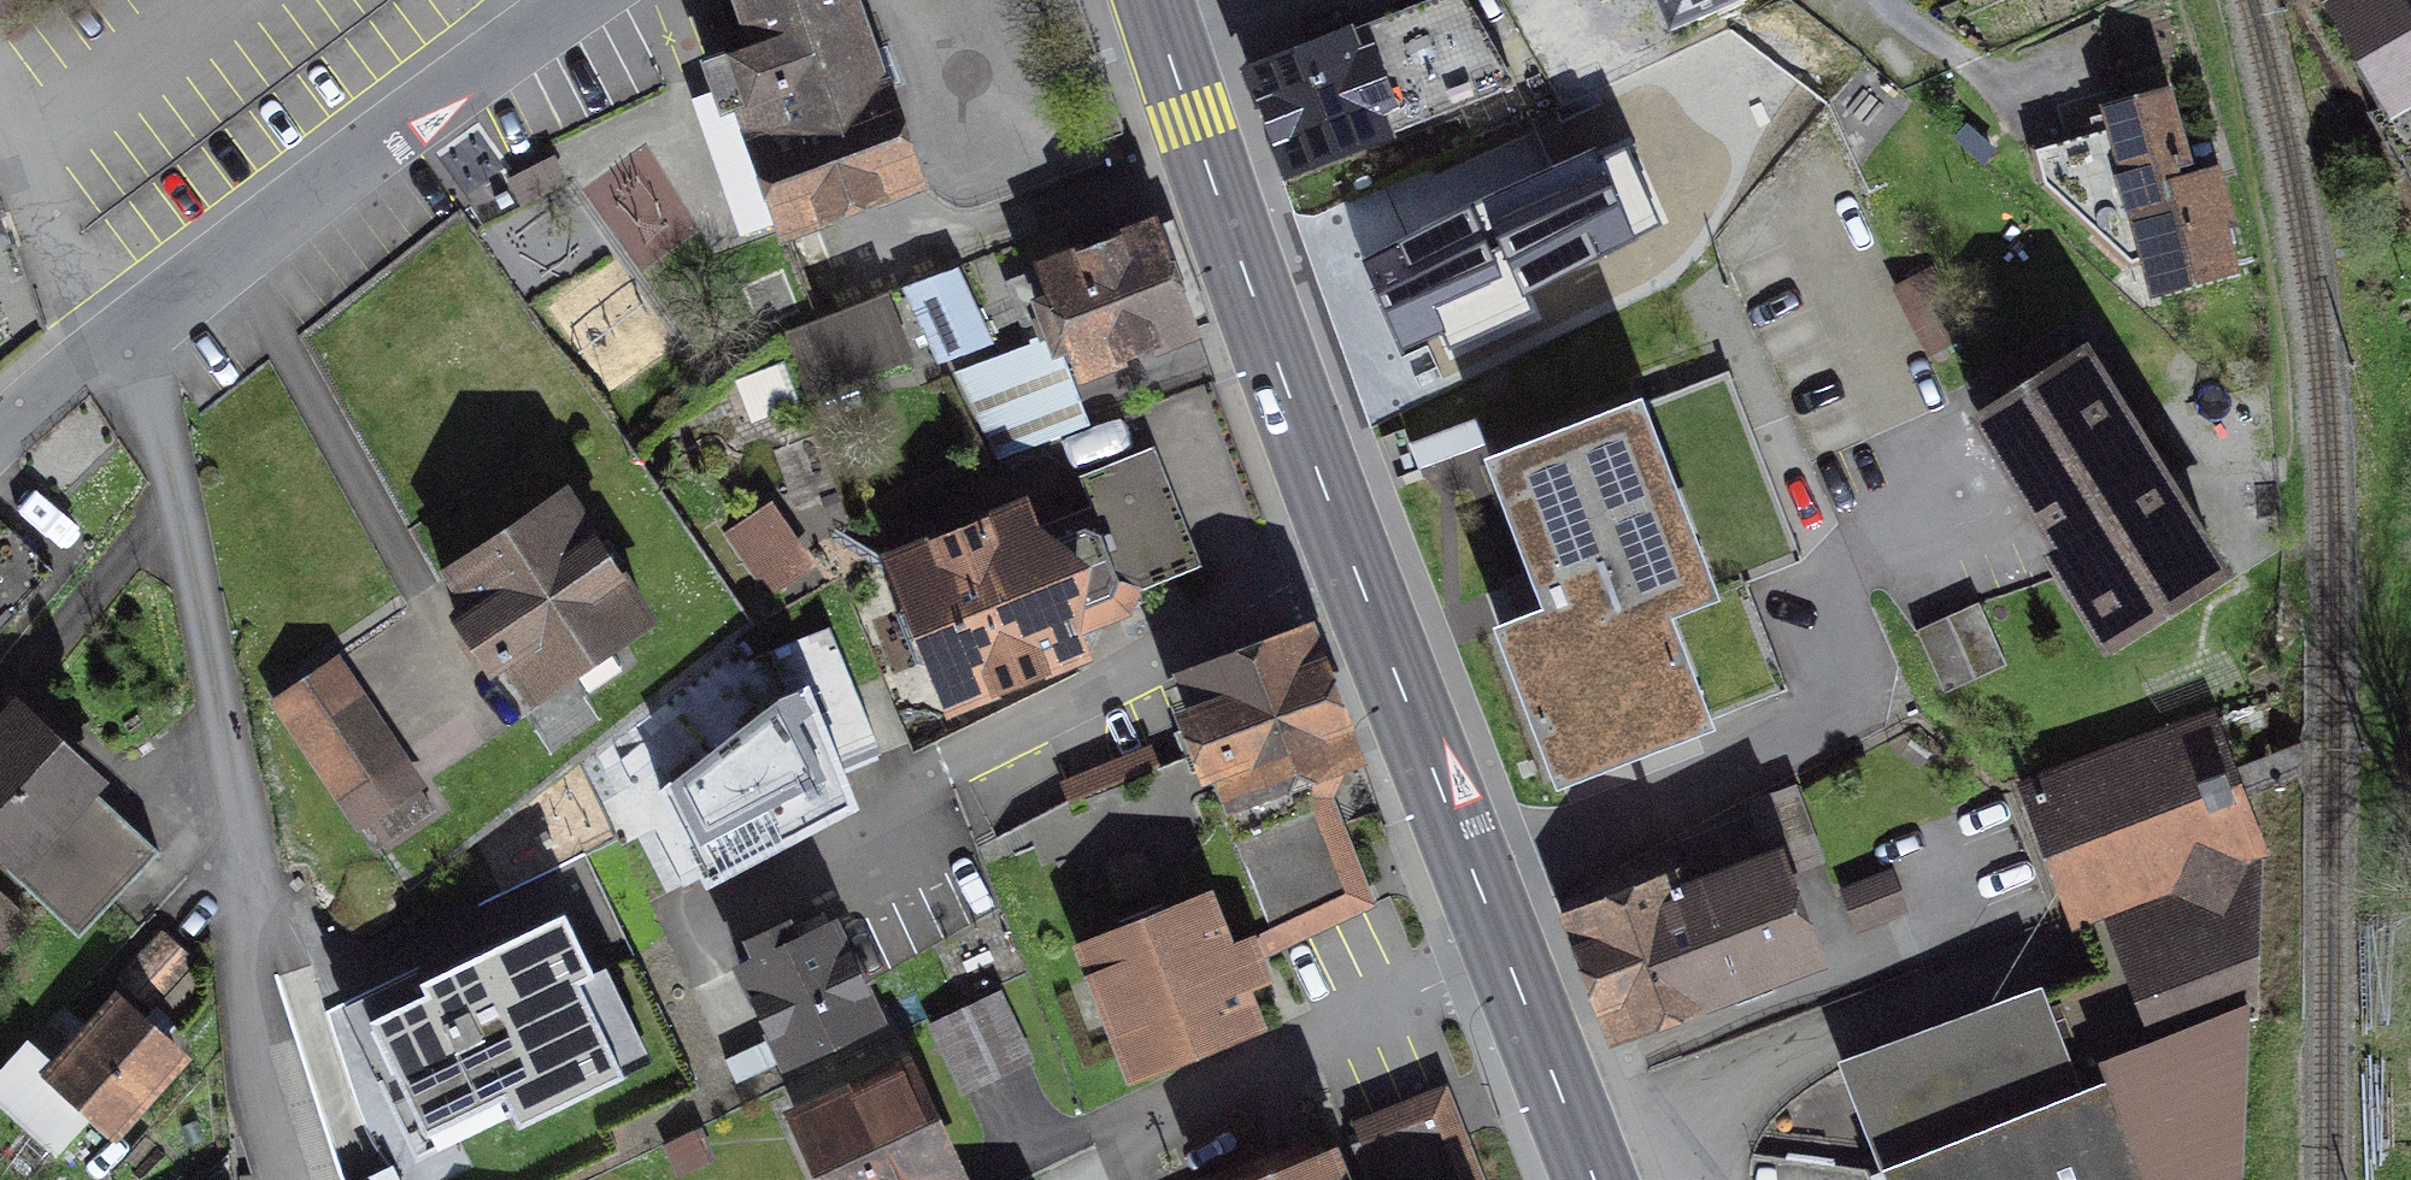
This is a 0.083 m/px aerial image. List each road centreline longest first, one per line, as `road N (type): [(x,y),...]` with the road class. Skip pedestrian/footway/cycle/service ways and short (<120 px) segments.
road 1 (residential): [(296,1179),(247,1037),(214,641),(139,329)]
road 2 (primary): [(1152,0),(1240,262),(1359,570)]
road 3 (residential): [(583,0),(367,144),(139,329)]
road 4 (residential): [(1359,570),(1132,681),(946,786)]
road 5 (primary): [(1359,570),(1513,979)]
road 6 (residential): [(1513,979),(1396,1023),(1118,1152)]
road 7 (primary): [(1513,979),(1591,1179)]
road 8 (residential): [(139,329),(0,442)]

